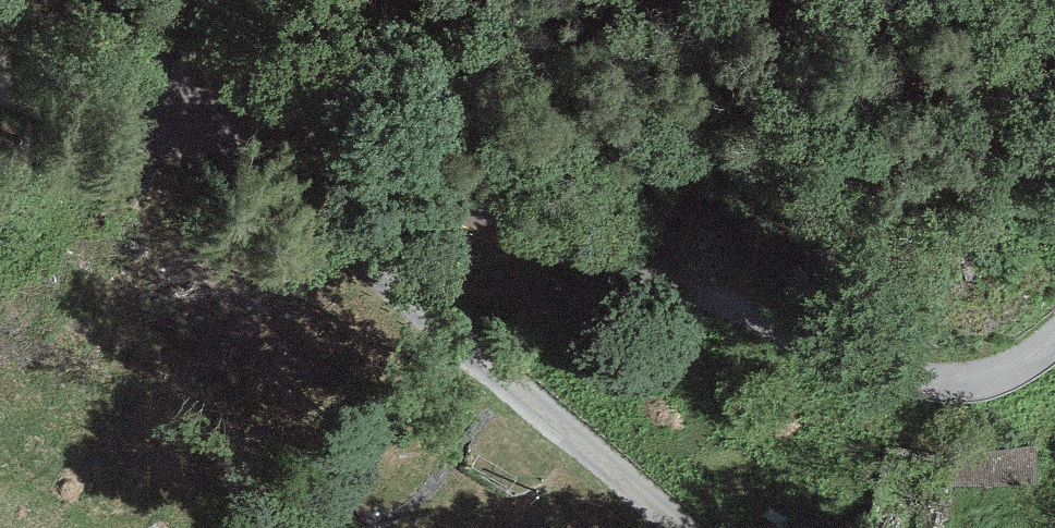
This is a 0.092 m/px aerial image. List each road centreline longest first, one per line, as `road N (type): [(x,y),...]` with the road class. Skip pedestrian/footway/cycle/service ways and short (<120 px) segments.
road 1 (residential): [(1054,337),(989,378),(898,377),(476,222),(280,122),(247,114),(198,121)]
road 2 (residential): [(198,121),(683,527)]
road 3 (track): [(198,121),(0,90)]
road 4 (residential): [(71,0),(198,121)]

